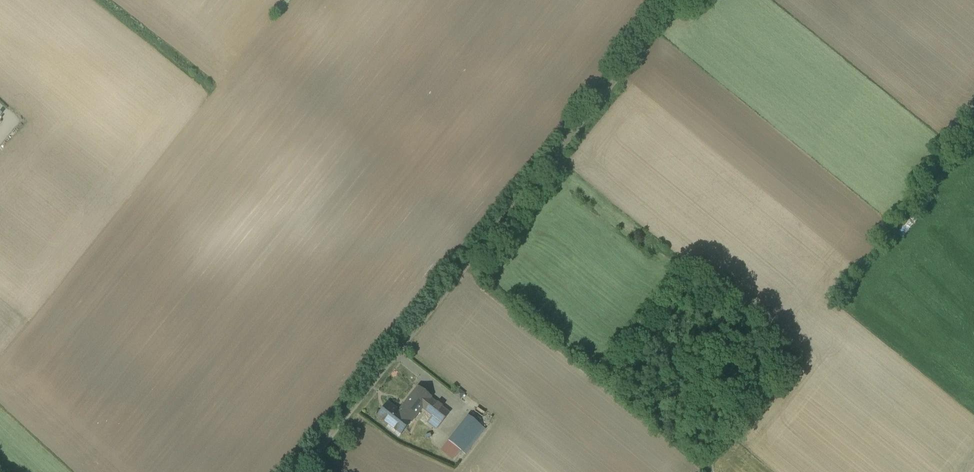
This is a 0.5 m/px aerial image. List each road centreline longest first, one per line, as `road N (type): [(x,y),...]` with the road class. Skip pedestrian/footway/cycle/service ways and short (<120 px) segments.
road 1 (unclassified): [(680,0),(314,456)]
road 2 (track): [(691,335),(693,300),(682,273),(553,160)]

